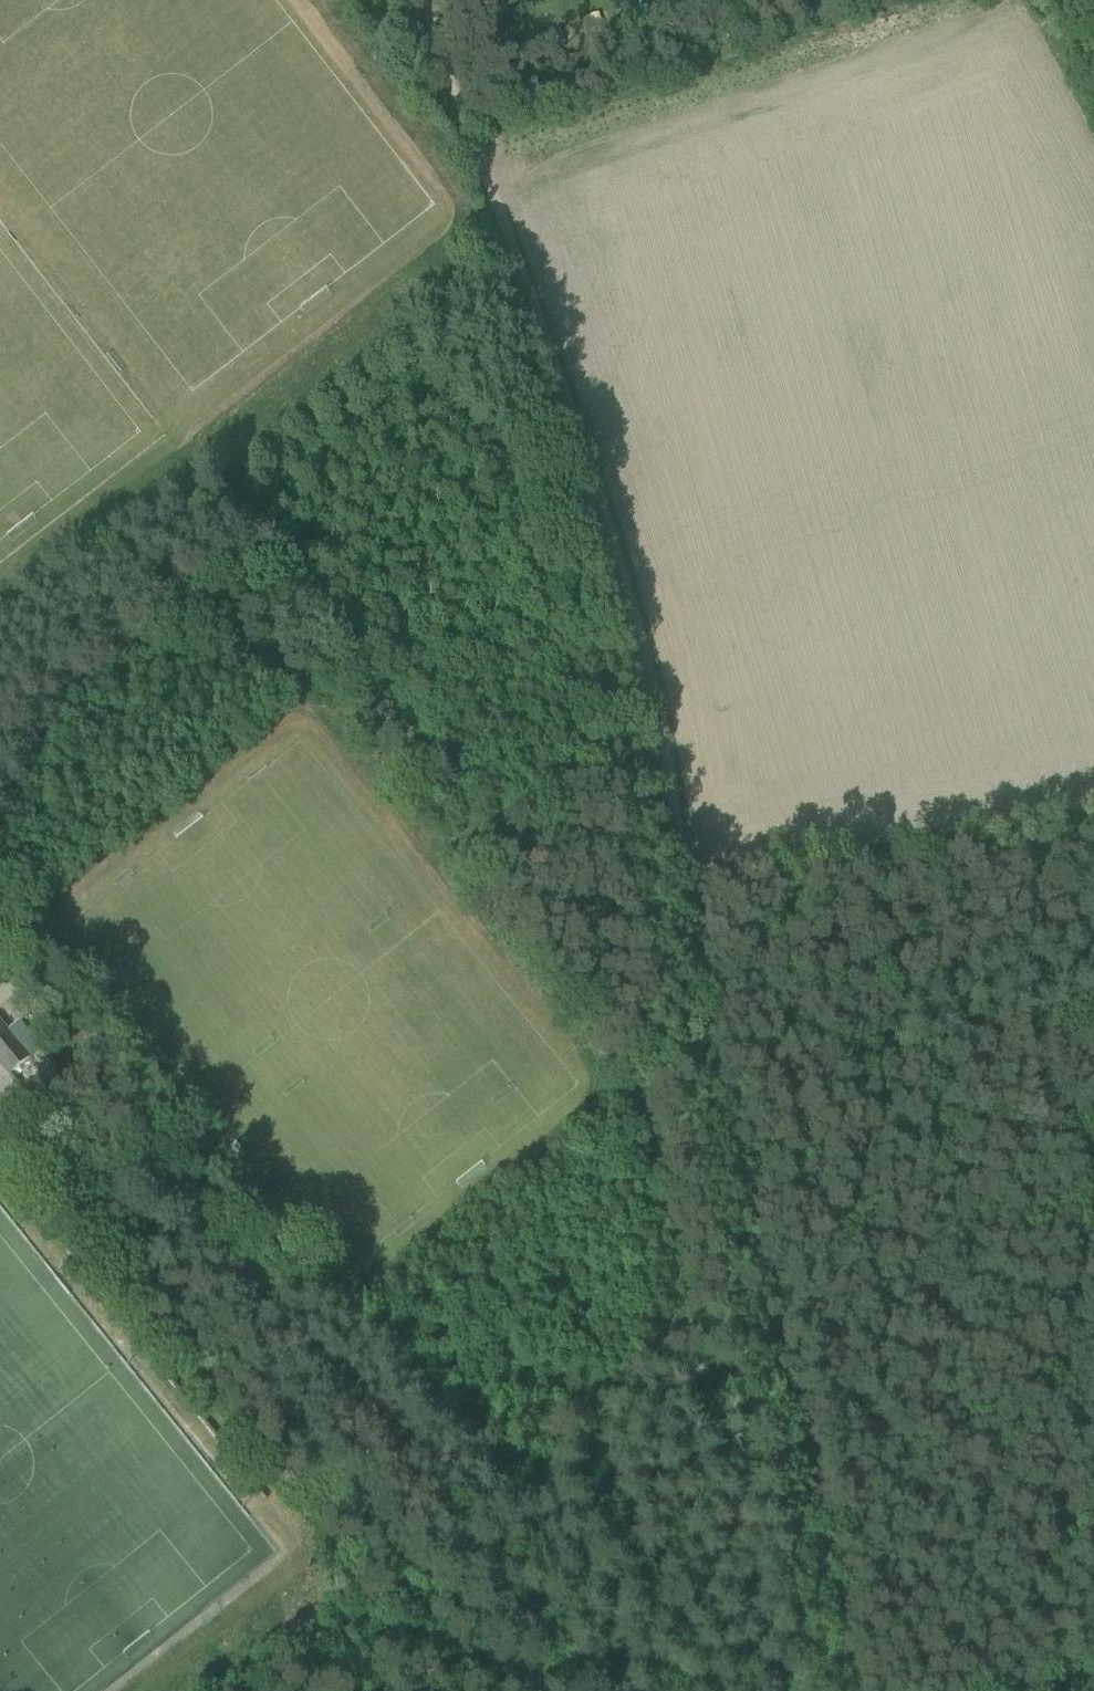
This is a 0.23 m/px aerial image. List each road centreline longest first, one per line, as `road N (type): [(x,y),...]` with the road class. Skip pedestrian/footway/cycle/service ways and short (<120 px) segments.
road 1 (track): [(427,0),(619,590),(857,1690)]

